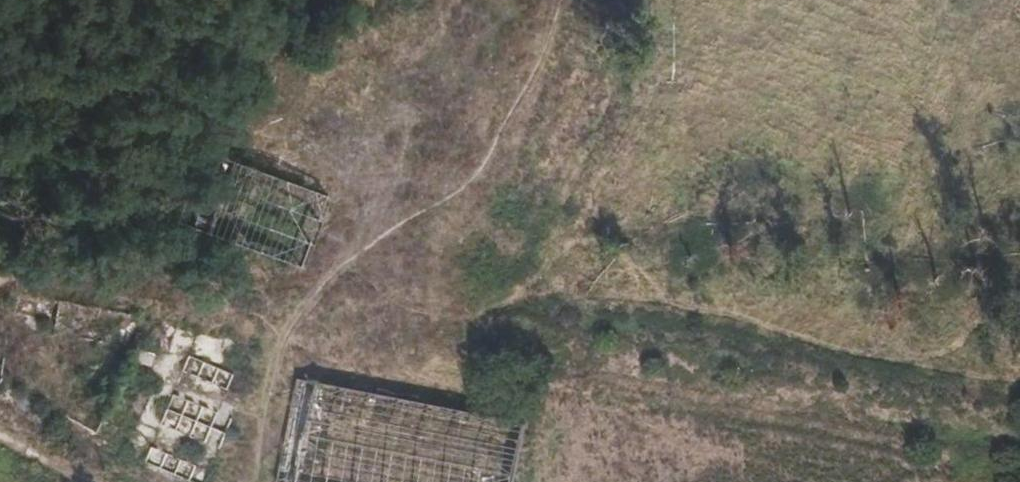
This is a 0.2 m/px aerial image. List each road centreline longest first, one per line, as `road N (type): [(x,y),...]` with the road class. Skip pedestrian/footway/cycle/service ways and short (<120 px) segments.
road 1 (track): [(565,0),(486,191),(460,238),(419,274),(389,287),(237,306),(176,307),(29,283),(0,298)]
road 2 (track): [(1019,436),(349,294)]
road 3 (track): [(0,283),(53,0)]
road 4 (track): [(240,481),(285,388),(292,301)]

